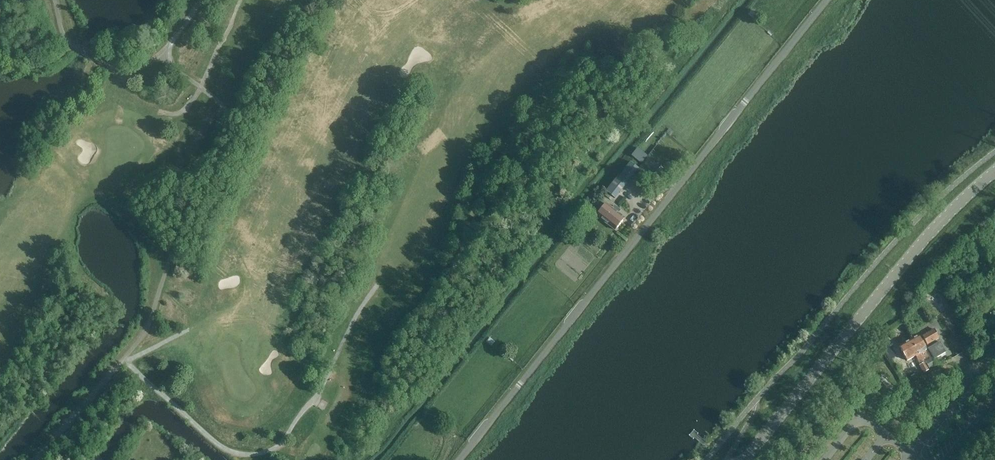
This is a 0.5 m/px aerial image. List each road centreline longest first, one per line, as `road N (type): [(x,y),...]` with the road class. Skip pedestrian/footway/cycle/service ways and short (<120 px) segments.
road 1 (tertiary): [(460,459),(827,0)]
road 2 (tertiary): [(994,174),(910,259),(745,459)]
road 3 (track): [(123,359),(221,447),(266,452),(319,393),(376,286)]
road 4 (track): [(162,113),(189,105),(240,0)]

